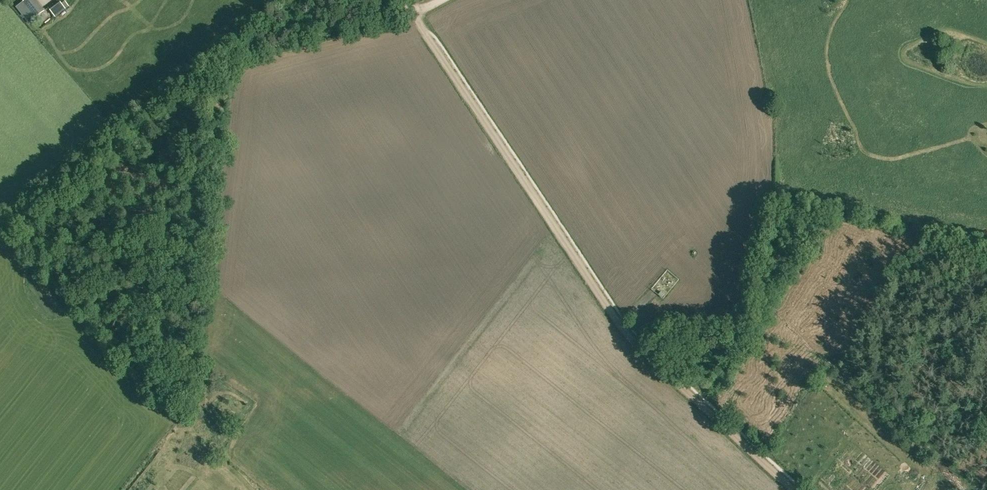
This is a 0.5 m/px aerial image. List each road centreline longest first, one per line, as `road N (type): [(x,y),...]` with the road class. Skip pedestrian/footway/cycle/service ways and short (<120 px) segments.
road 1 (track): [(423,30),(625,332),(794,489)]

